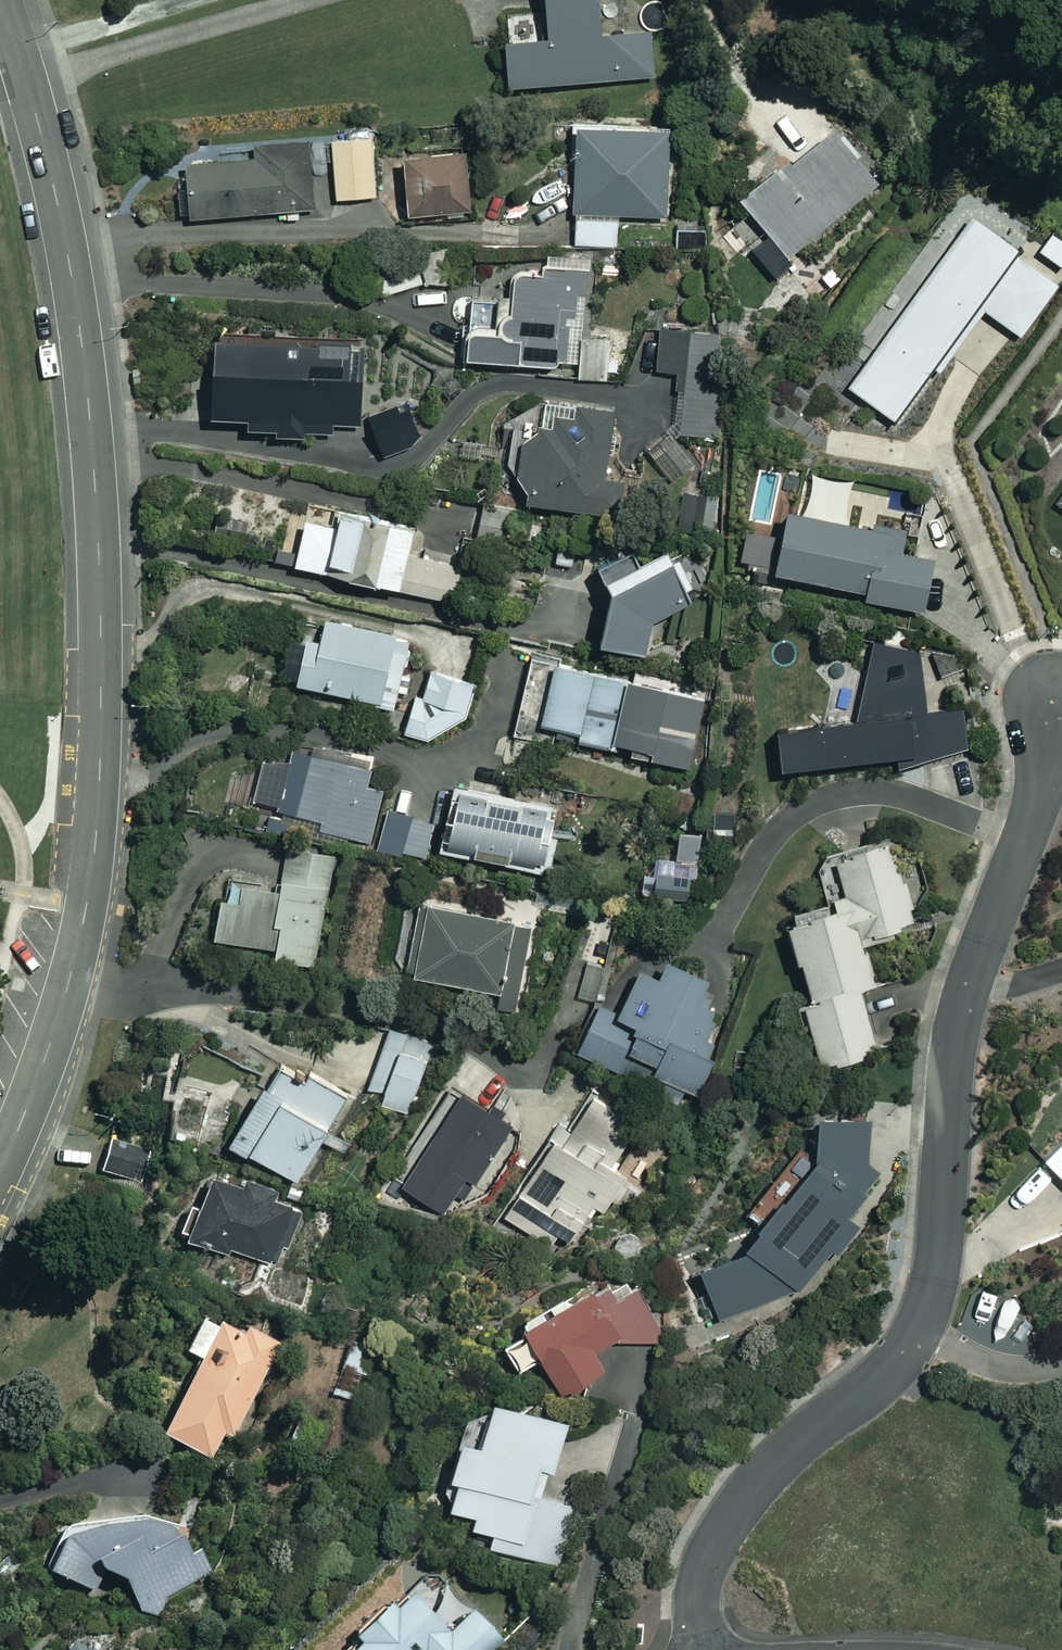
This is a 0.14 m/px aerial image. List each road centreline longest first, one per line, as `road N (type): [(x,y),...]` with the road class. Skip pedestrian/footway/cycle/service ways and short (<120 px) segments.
road 1 (residential): [(0,1170),(67,989),(86,905),(102,697),(92,438),(73,276),(2,0)]
road 2 (residential): [(705,1649),(702,1576),(730,1518),(790,1448),(902,1355),(932,1292),(958,1021),(1040,788),(1049,698)]

